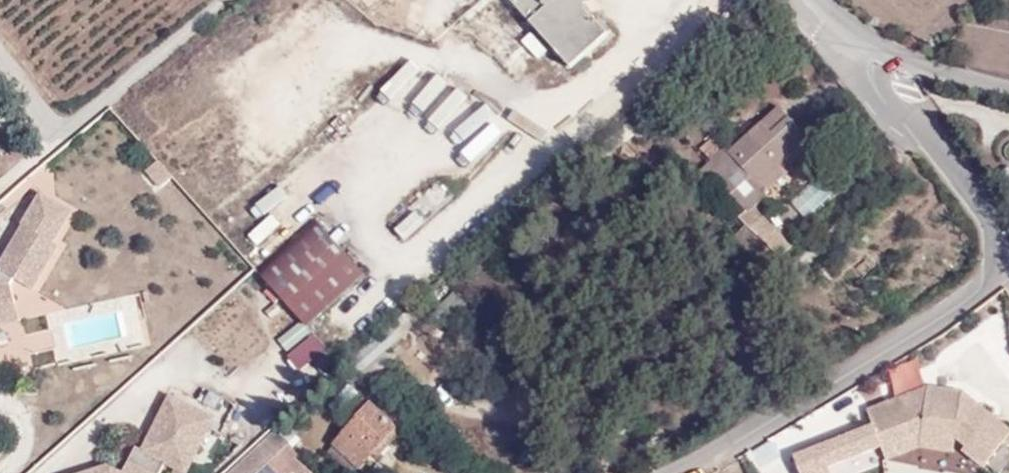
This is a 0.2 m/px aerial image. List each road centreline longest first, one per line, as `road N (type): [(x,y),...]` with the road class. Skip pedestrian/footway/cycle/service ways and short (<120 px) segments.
road 1 (residential): [(1002,249),(946,311),(674,472)]
road 2 (residential): [(838,21),(996,221),(1002,249)]
road 3 (residential): [(228,0),(58,143)]
road 4 (tertiary): [(838,21),(926,72),(1008,84)]

